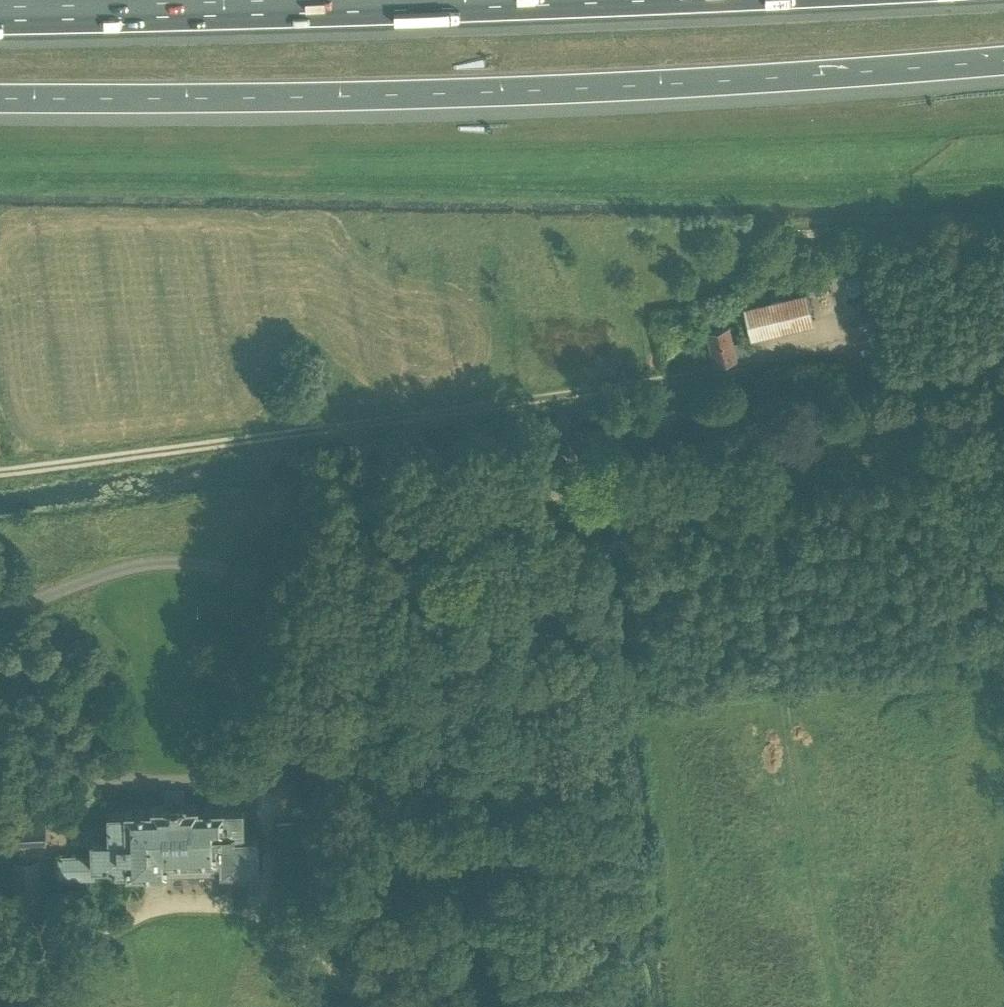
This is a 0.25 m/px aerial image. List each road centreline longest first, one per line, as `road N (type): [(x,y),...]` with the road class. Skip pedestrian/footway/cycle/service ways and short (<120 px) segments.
road 1 (motorway): [(0,100),(441,95),(1003,60)]
road 2 (track): [(743,465),(835,1006)]
road 3 (motorway): [(0,12),(450,0)]

